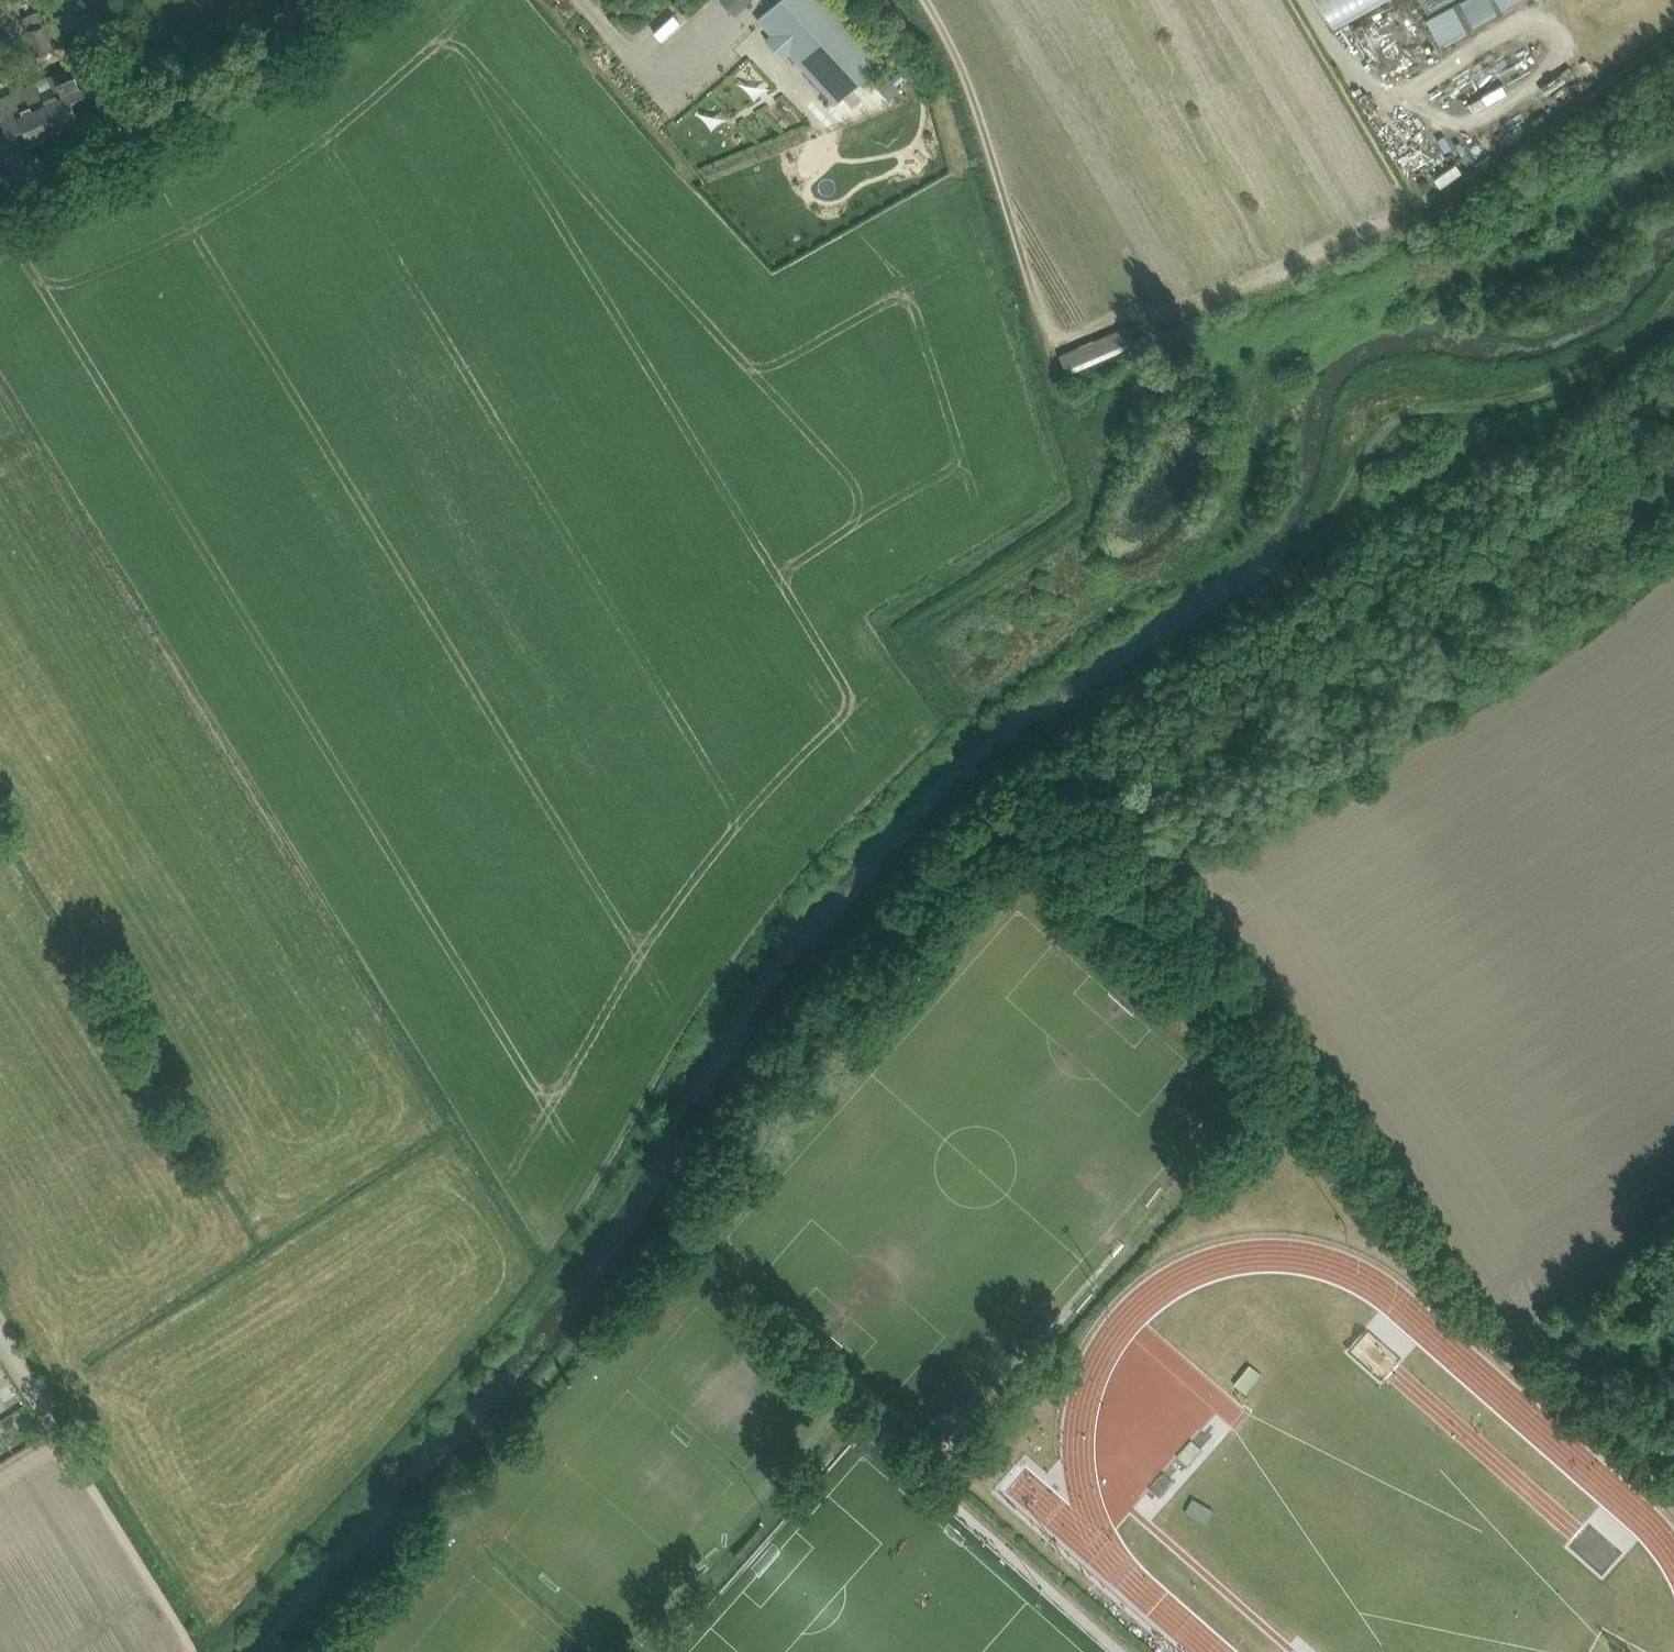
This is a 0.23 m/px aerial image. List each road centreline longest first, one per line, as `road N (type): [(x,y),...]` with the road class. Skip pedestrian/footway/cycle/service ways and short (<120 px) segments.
road 1 (unclassified): [(0,204),(213,89),(317,0)]

